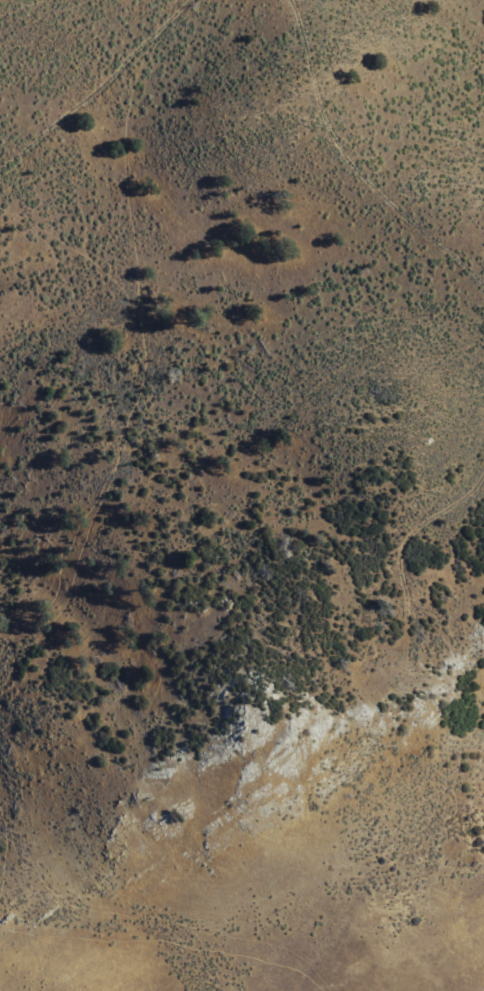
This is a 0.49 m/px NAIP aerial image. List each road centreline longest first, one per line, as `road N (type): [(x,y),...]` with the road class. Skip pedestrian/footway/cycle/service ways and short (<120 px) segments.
road 1 (track): [(188,0),(0,166)]

